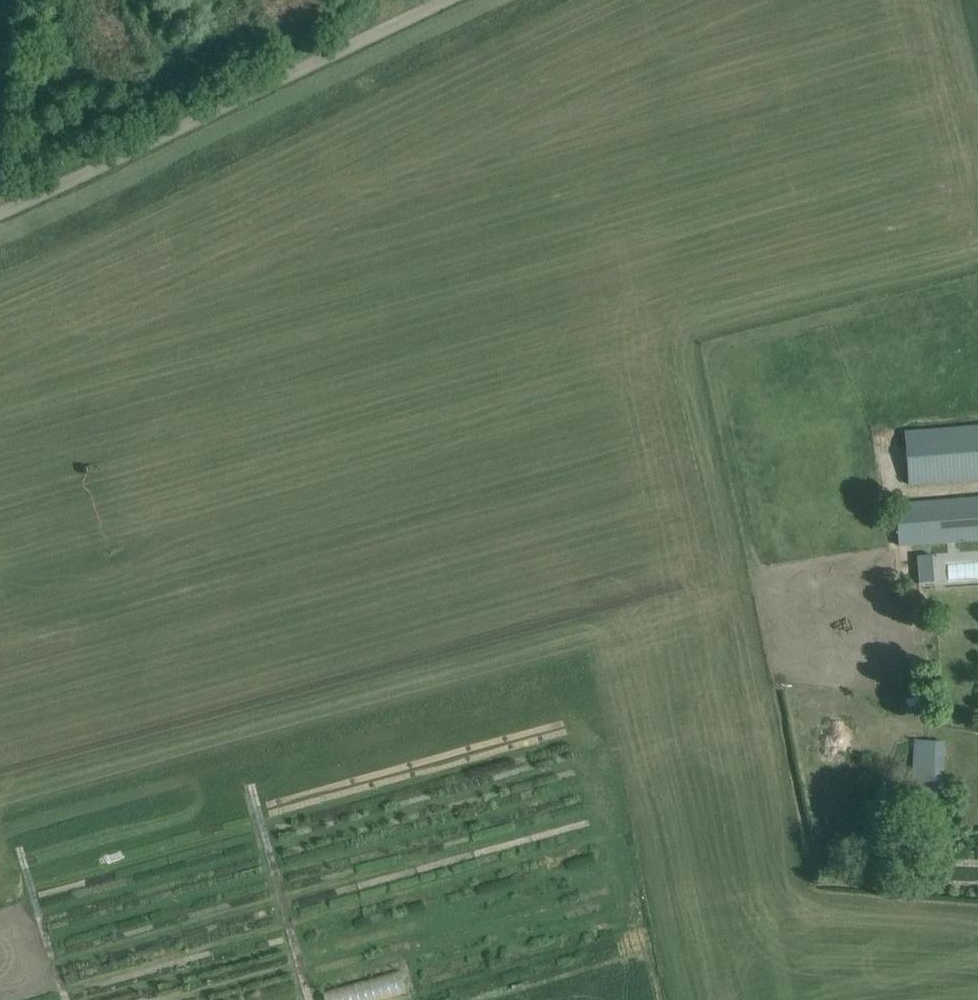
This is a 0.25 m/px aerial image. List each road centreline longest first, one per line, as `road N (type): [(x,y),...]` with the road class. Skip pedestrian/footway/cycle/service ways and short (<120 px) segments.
road 1 (unclassified): [(0,212),(447,0)]

